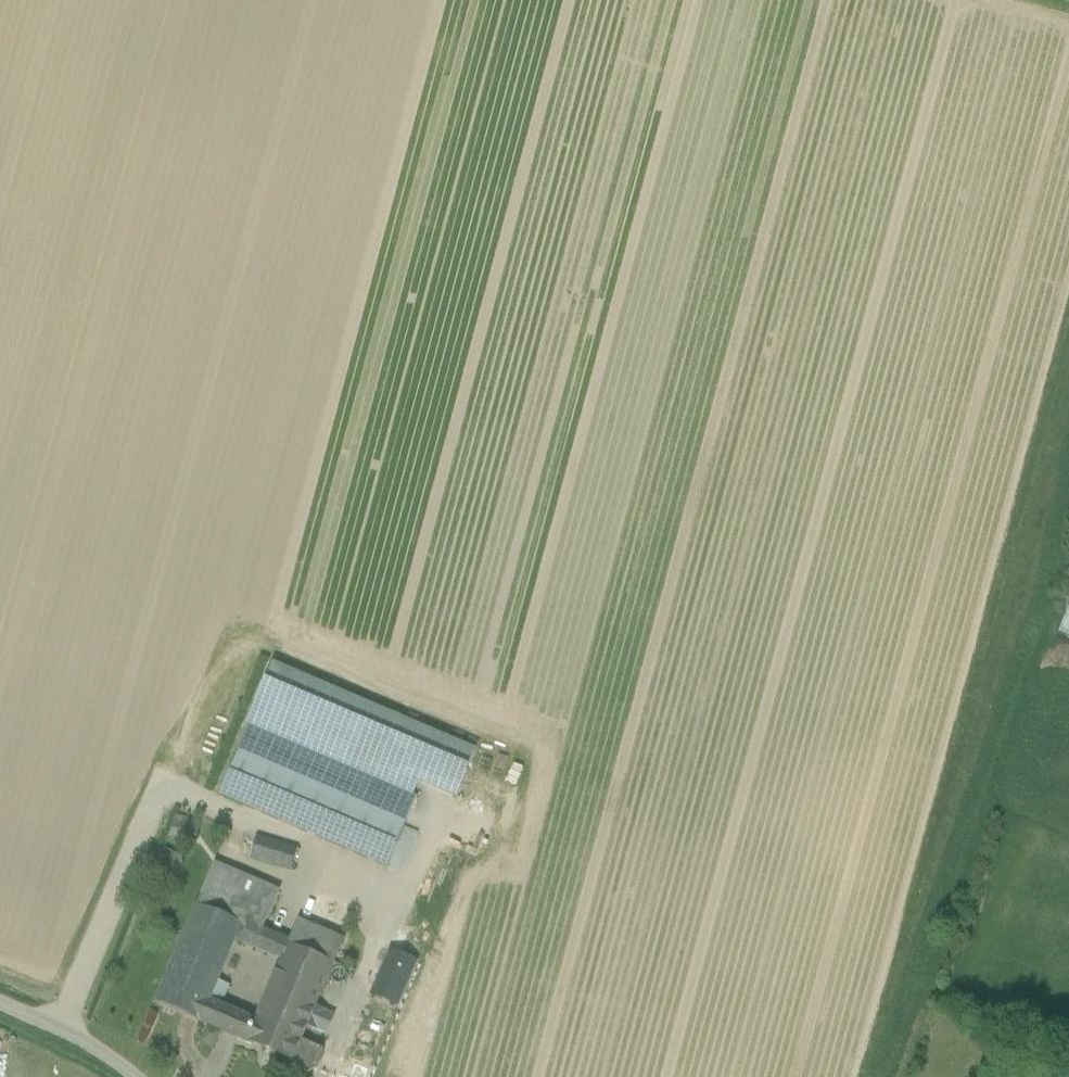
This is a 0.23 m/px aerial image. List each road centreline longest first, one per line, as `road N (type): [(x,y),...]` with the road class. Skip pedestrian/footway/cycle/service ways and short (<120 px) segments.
road 1 (track): [(437,802),(385,919),(359,1023),(332,1076)]
road 2 (residential): [(0,991),(121,1042),(148,1076)]

